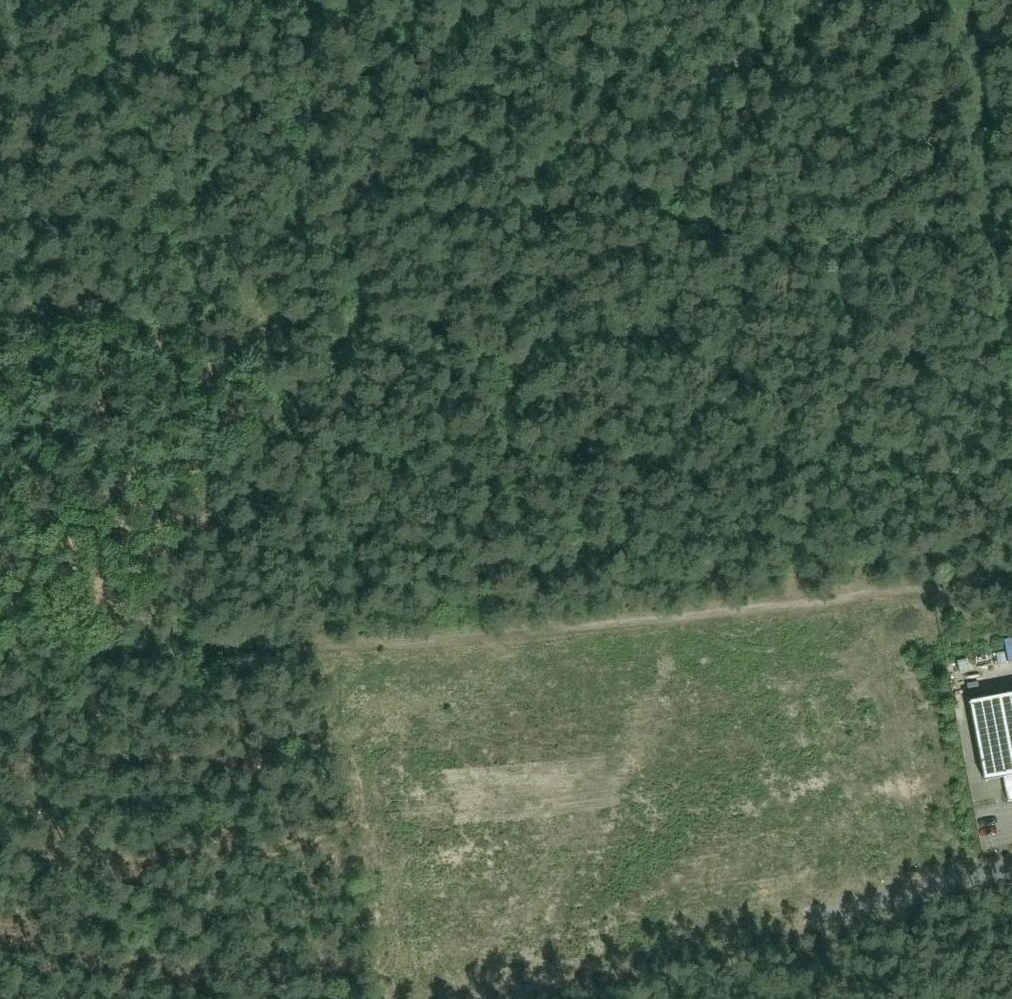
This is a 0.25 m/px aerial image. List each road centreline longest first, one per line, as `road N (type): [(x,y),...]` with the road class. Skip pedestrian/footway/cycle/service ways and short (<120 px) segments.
road 1 (track): [(0,658),(46,665),(488,634),(1011,571)]
road 2 (track): [(982,0),(1011,221)]

